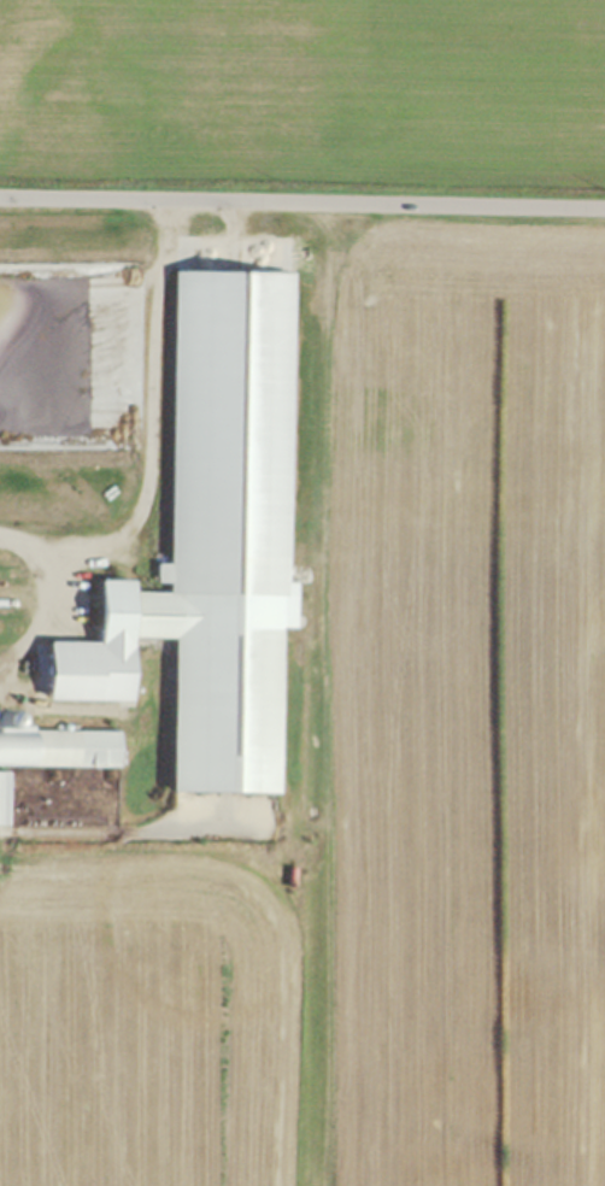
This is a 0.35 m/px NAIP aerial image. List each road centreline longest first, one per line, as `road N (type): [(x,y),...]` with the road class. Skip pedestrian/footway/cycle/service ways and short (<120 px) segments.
road 1 (residential): [(0,198),(604,210)]

